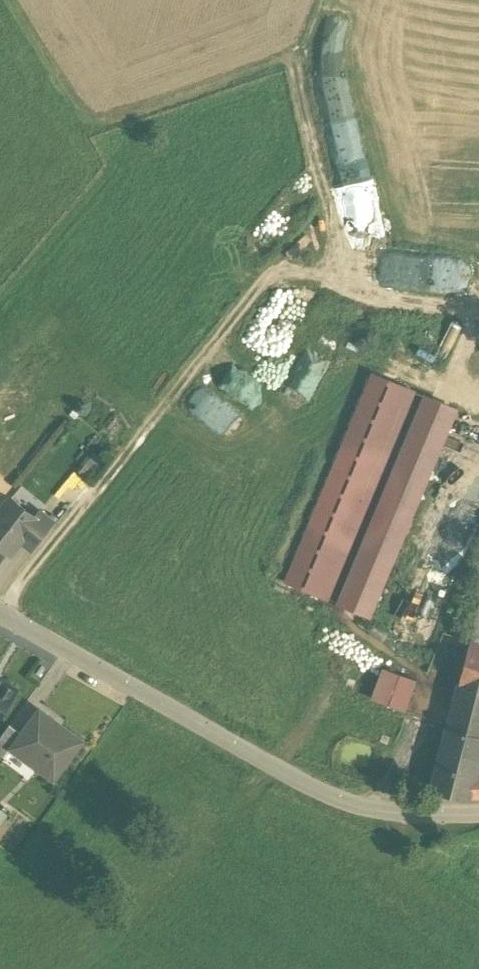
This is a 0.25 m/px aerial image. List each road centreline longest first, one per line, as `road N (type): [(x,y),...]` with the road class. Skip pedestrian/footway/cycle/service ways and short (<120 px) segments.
road 1 (residential): [(478,812),(367,813),(291,782),(0,614)]
road 2 (track): [(296,60),(324,177),(321,207),(113,464)]
road 3 (track): [(316,0),(296,60),(90,127),(9,0)]
road 4 (track): [(478,311),(357,296),(270,273)]

